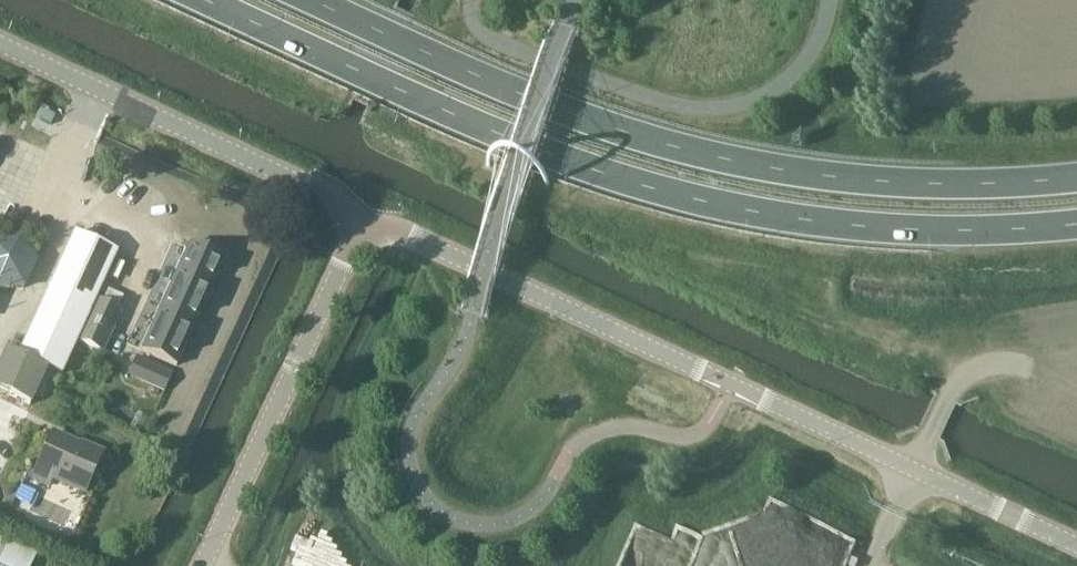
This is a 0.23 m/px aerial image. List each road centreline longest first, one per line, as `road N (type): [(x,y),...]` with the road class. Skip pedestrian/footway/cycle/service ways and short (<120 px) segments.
road 1 (trunk): [(206,0),(574,163),(763,216),(934,232),(1076,225)]
road 2 (trunk): [(1076,180),(939,183),(769,170),(590,119),(314,0)]
road 3 (unclassified): [(1076,546),(370,215)]
road 4 (unclassified): [(370,215),(0,43)]
road 5 (unclassified): [(206,565),(370,215)]

